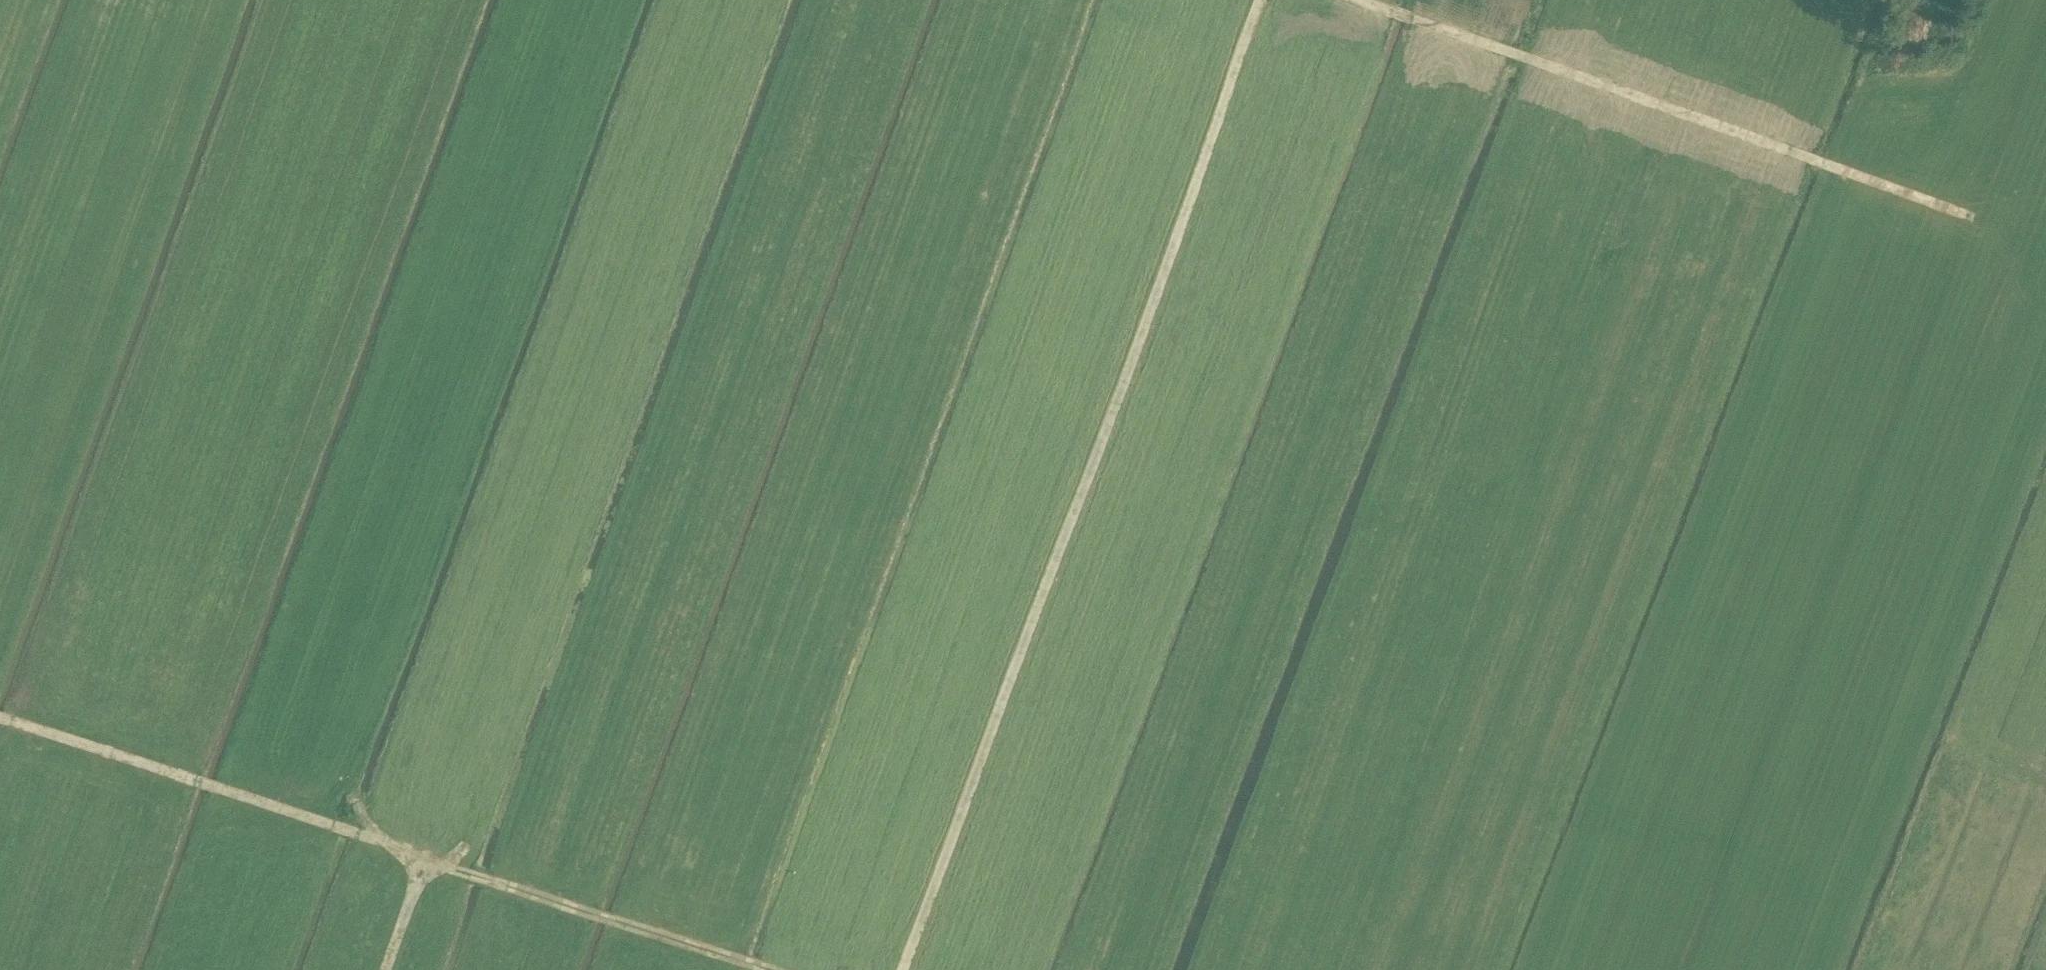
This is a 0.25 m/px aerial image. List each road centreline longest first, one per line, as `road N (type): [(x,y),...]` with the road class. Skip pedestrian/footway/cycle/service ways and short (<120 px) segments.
road 1 (track): [(909,969),(1270,0)]
road 2 (track): [(1979,203),(1388,0)]
road 3 (track): [(397,969),(442,848),(0,703)]

